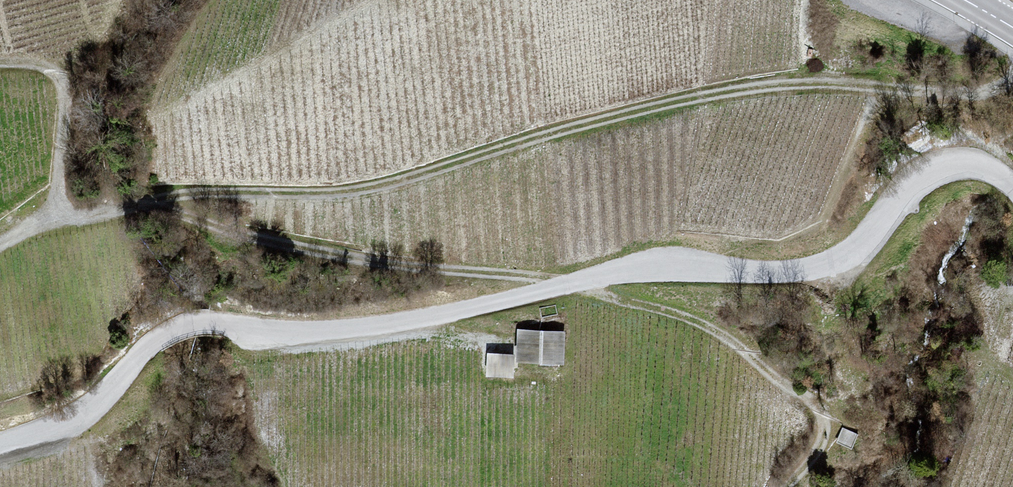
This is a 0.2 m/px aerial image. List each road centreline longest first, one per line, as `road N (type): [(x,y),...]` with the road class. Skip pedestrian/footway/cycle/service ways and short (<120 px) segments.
road 1 (unclassified): [(0,439),(78,414),(175,333),(229,322),(405,323),(628,272),(809,268),(855,252),(934,185),(980,169),(1012,187)]
road 2 (track): [(589,281),(708,317),(827,411),(787,486)]
road 3 (track): [(61,222),(60,82),(54,67),(0,58)]
road 4 (track): [(1012,260),(994,265),(960,328),(1012,382)]

